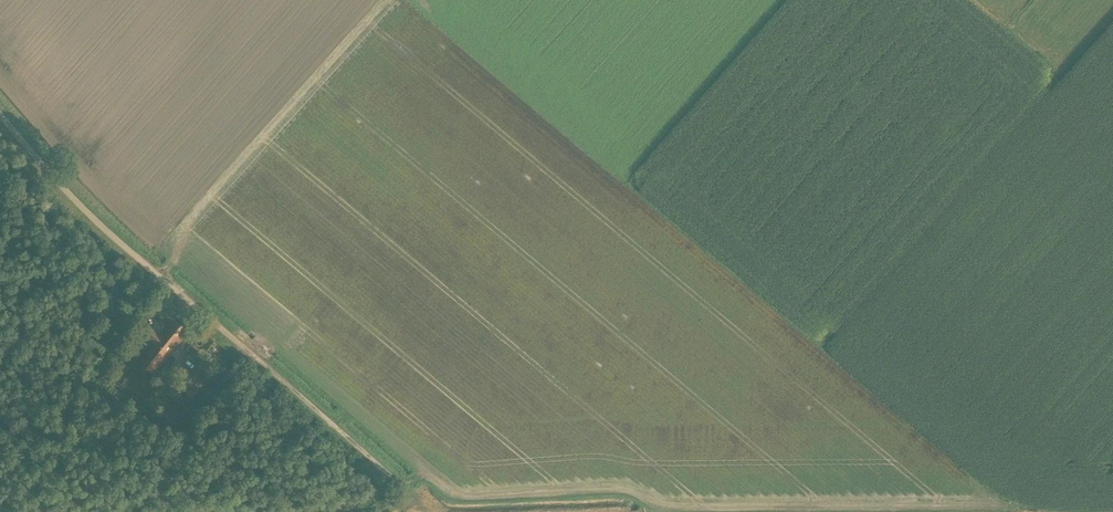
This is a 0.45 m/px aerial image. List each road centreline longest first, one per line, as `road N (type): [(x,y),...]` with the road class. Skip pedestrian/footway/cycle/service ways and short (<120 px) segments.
road 1 (unclassified): [(222,331),(97,230),(0,124)]
road 2 (track): [(397,485),(222,331)]

